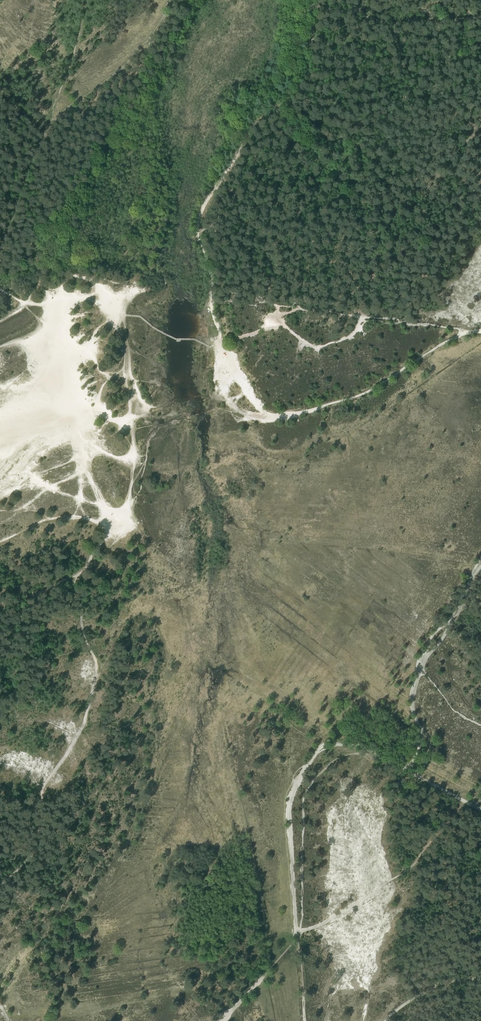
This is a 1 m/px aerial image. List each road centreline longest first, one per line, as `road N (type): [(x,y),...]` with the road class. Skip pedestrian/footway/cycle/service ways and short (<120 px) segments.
road 1 (track): [(468,331),(350,399),(280,415),(234,411)]
road 2 (track): [(347,0),(391,24),(480,16)]
road 3 (track): [(224,177),(254,126),(285,108),(308,76)]
road 4 (track): [(210,304),(199,223),(224,177)]

